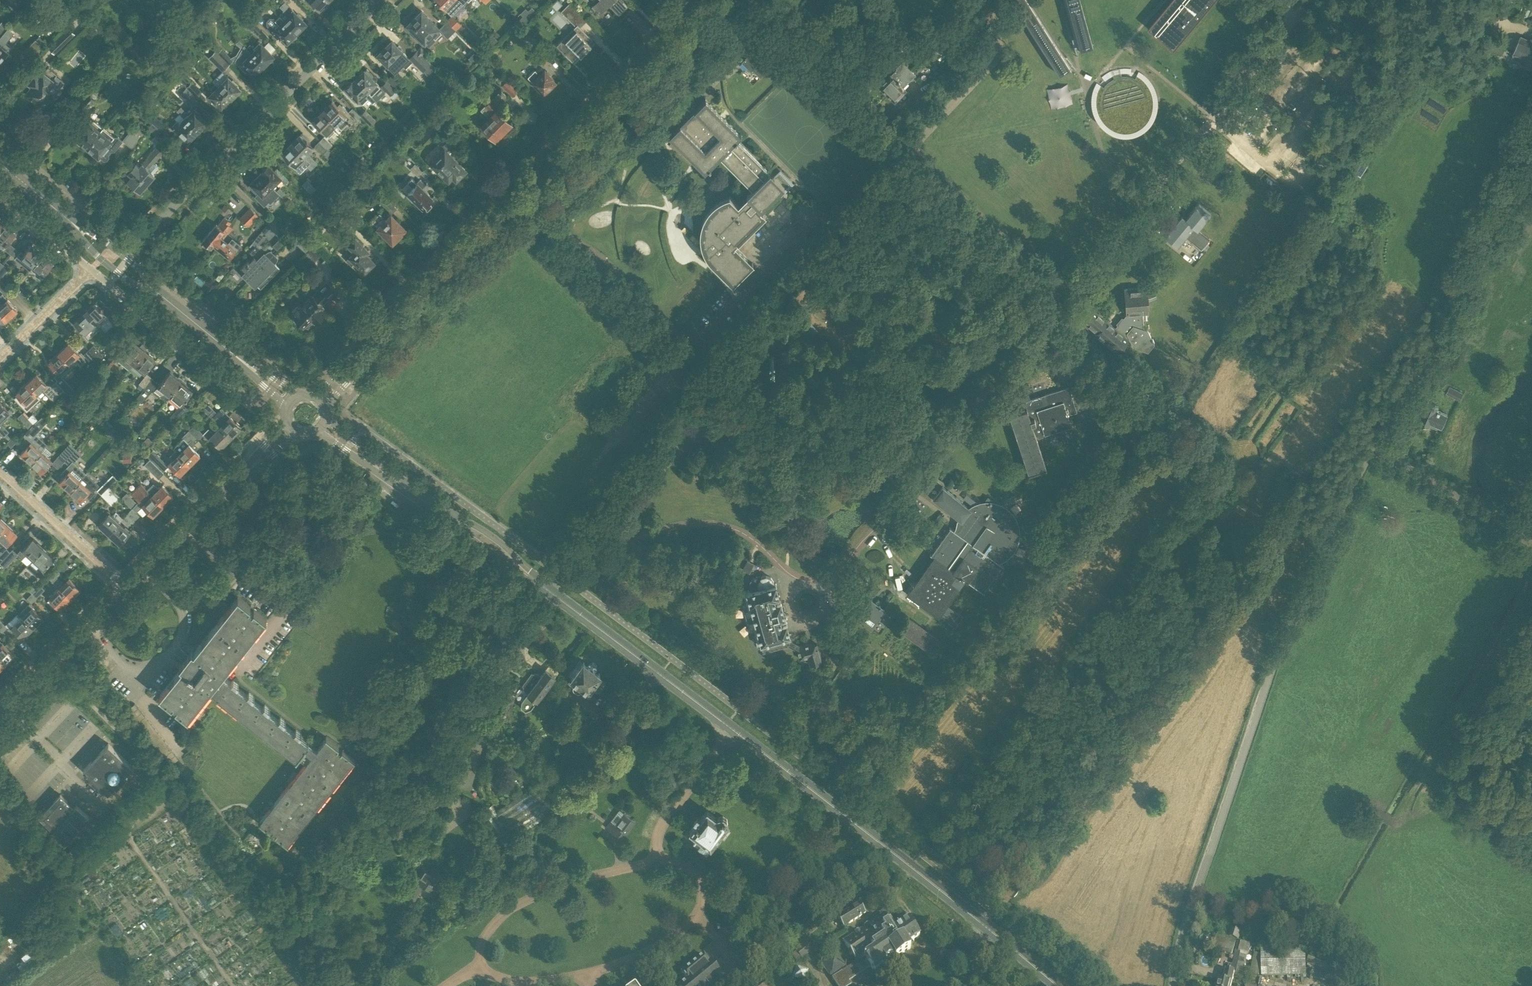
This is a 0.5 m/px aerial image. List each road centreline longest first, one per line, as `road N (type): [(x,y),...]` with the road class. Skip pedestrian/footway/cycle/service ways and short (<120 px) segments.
road 1 (unclassified): [(1171,985),(1287,627),(1363,463),(1457,295),(1531,117)]
road 2 (primary): [(1059,985),(492,545),(323,425)]
road 3 (tertiary): [(320,398),(712,0)]
road 4 (residential): [(381,0),(148,232)]
road 5 (tertiary): [(128,590),(292,429)]
road 6 (tertiary): [(2,714),(128,590)]
road 7 (residential): [(128,590),(0,470)]
road 8 (primary): [(291,400),(164,297)]
road 9 (residential): [(93,270),(218,372)]
road 10 (primary): [(65,216),(101,259),(164,297)]
road 11 (primary): [(164,297),(135,264),(65,216)]
road 12 (residential): [(0,359),(93,270)]
road 13 (residential): [(0,194),(93,270)]

